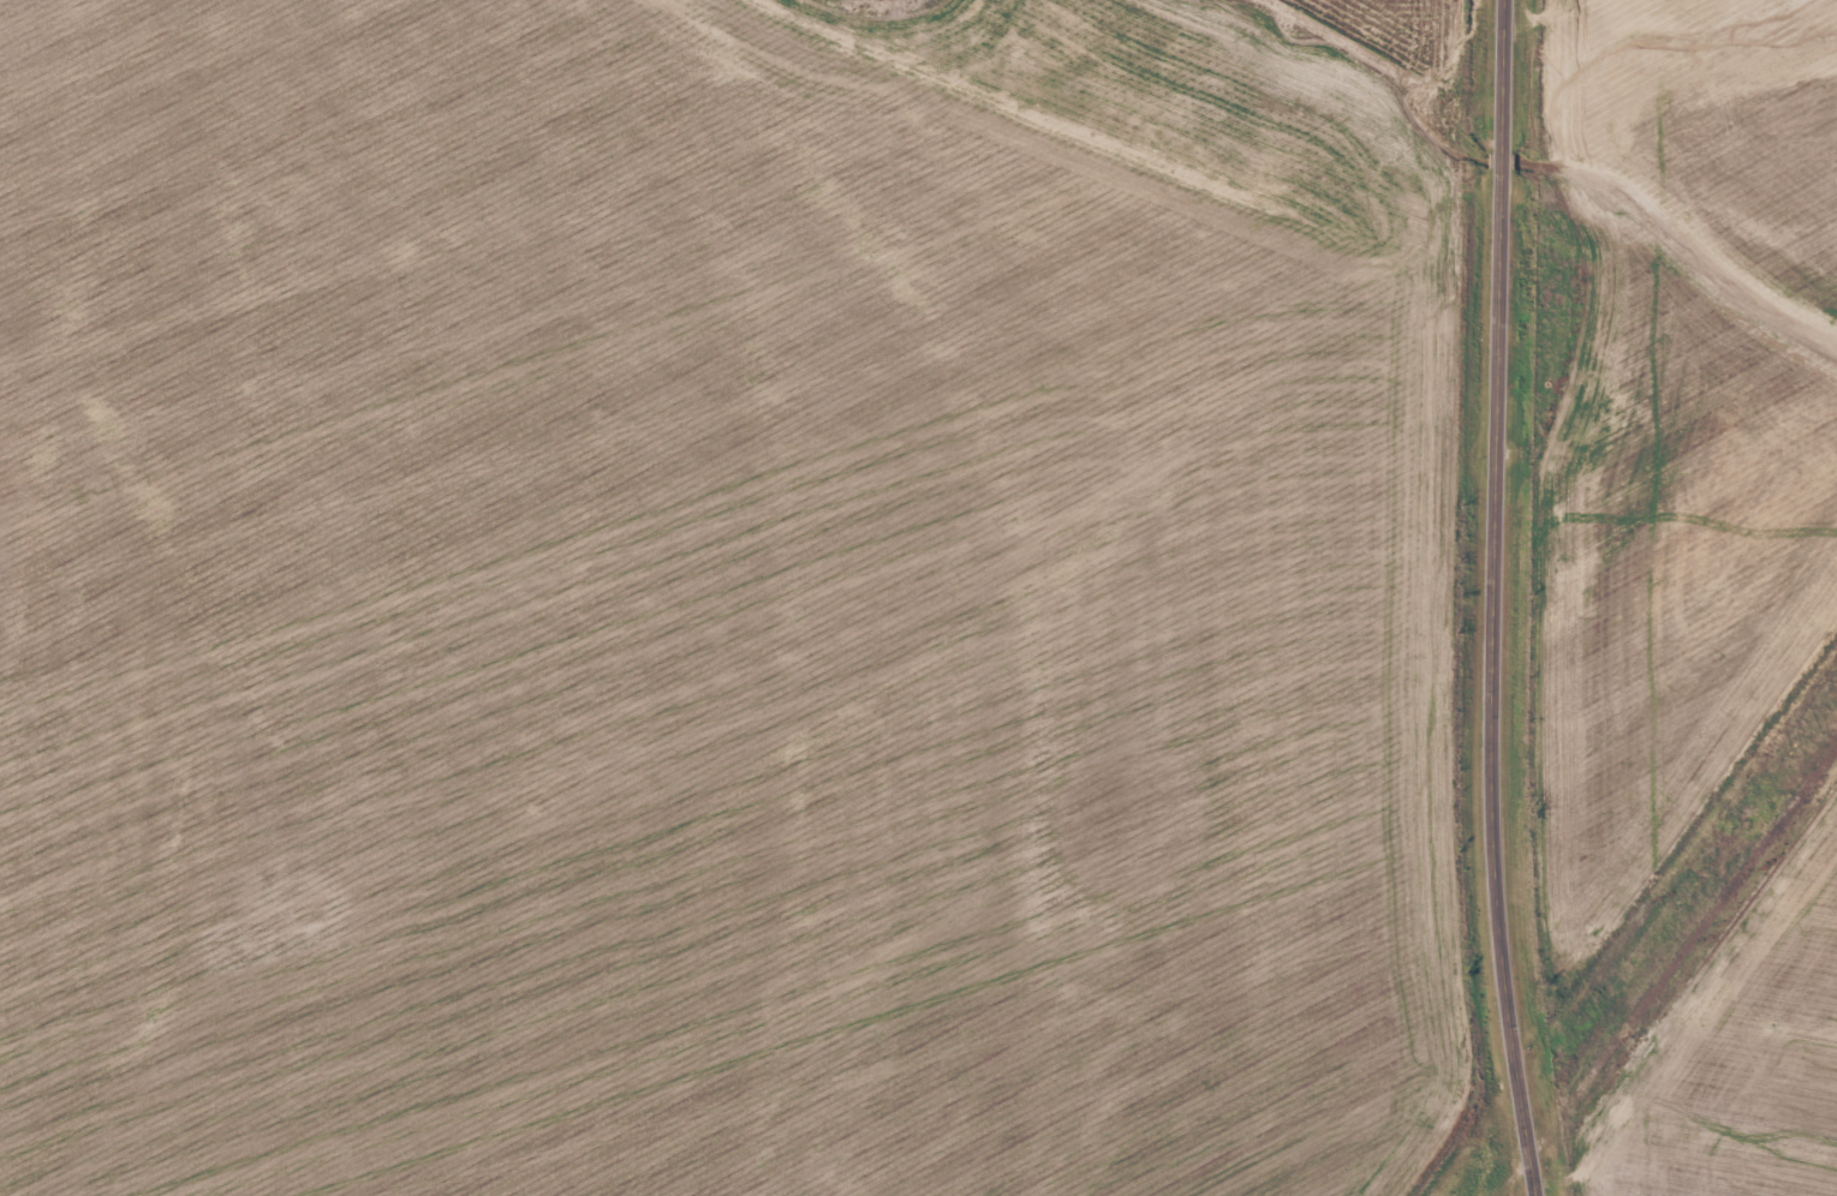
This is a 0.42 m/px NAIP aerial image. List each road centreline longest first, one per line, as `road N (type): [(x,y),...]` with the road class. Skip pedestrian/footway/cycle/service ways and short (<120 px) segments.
road 1 (secondary): [(1537,1195),(1497,880),(1506,0)]

